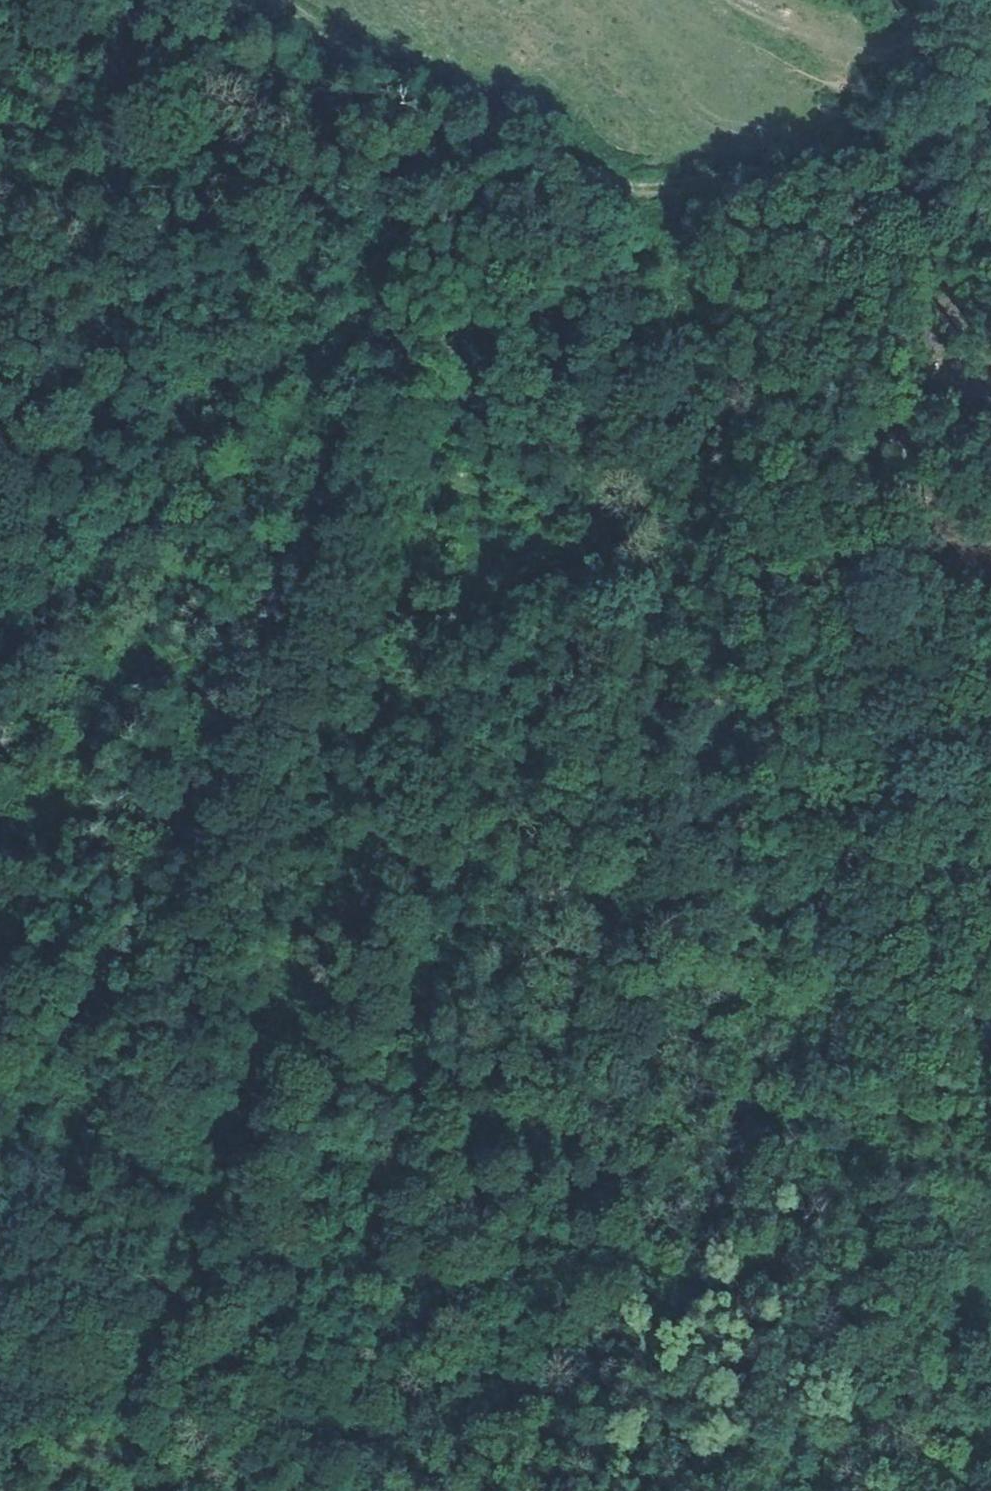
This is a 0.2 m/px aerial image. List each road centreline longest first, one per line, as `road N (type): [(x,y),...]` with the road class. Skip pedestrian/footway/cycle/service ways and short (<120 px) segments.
road 1 (track): [(287,0),(556,181),(794,163),(868,147),(899,125),(929,83),(962,0)]

